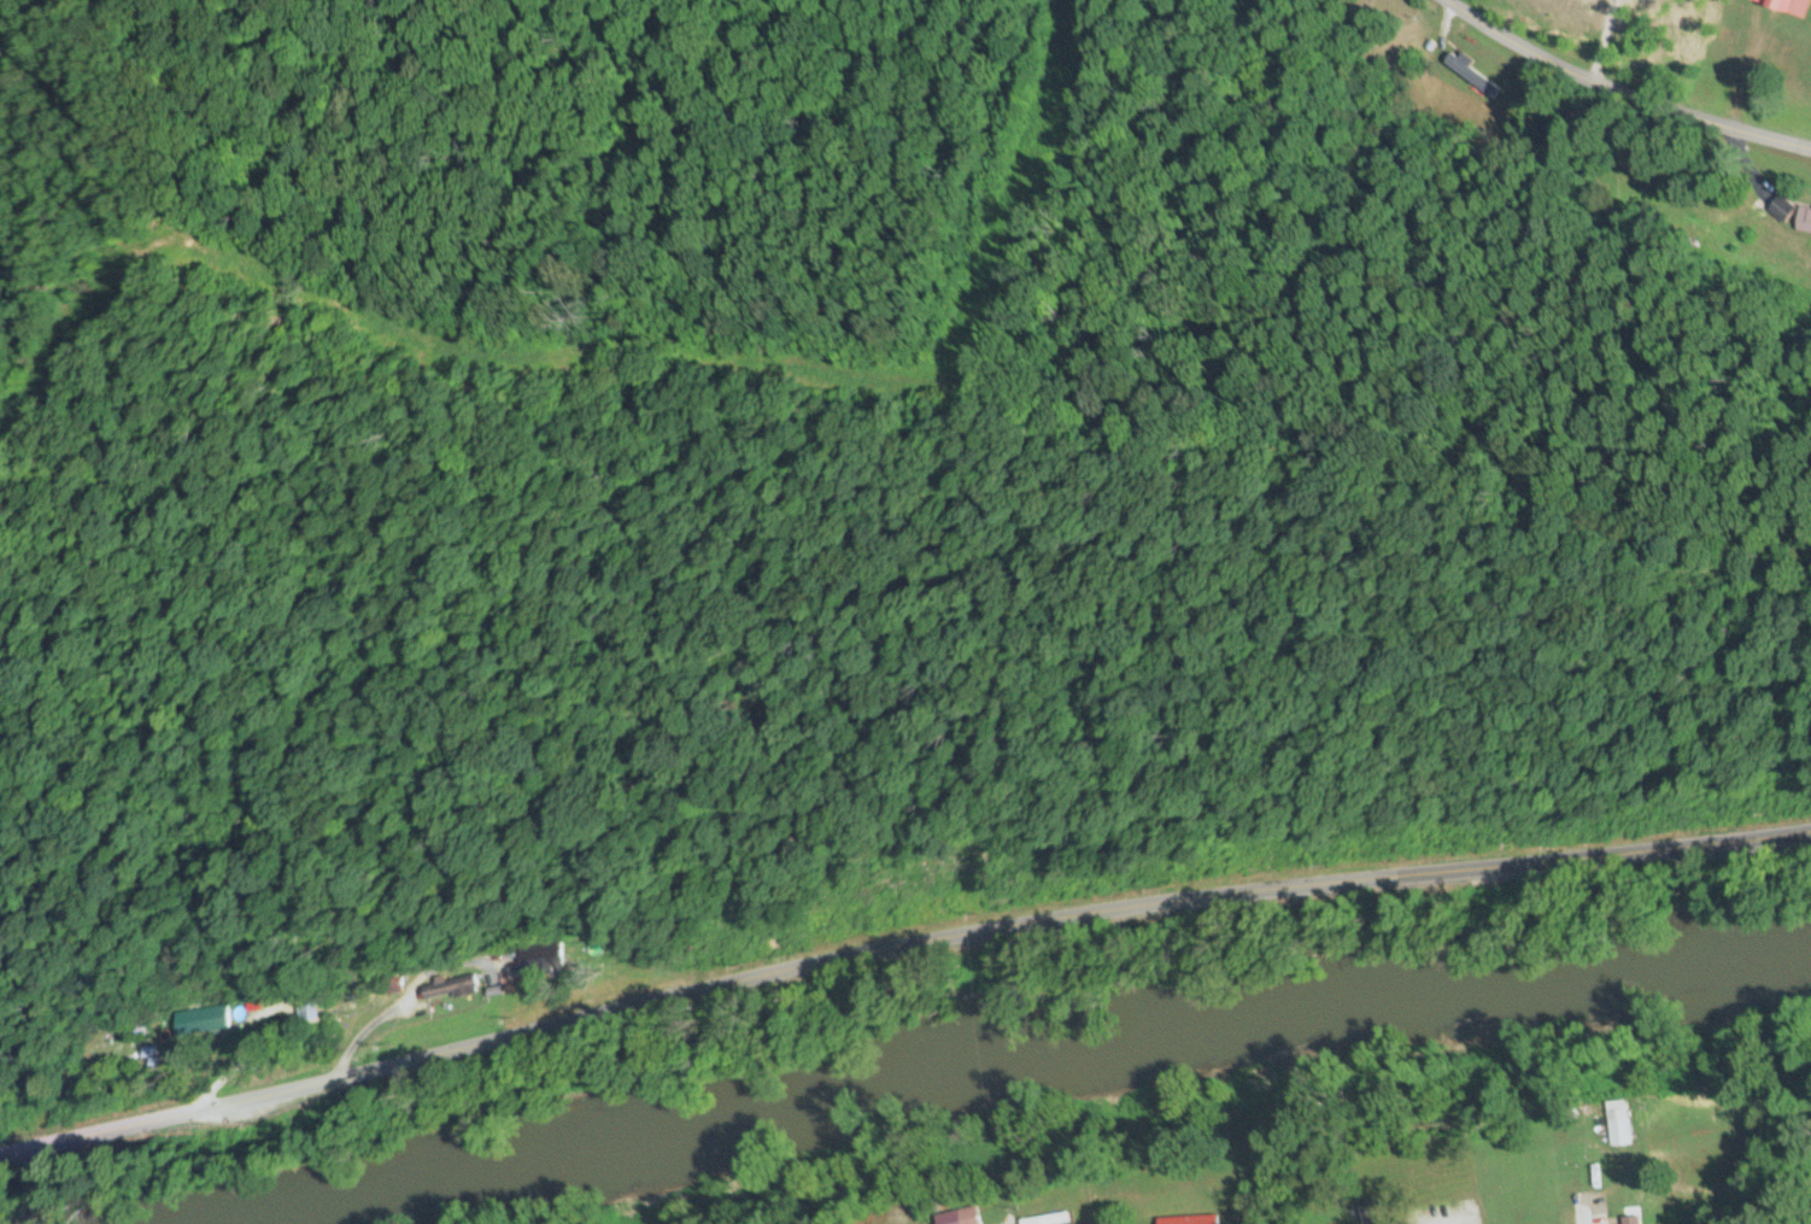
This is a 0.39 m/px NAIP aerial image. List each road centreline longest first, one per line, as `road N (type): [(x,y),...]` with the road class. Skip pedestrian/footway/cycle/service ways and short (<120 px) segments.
road 1 (secondary): [(0,1150),(933,938),(1810,823)]
road 2 (secondary): [(1810,149),(1605,87),(1445,0)]

